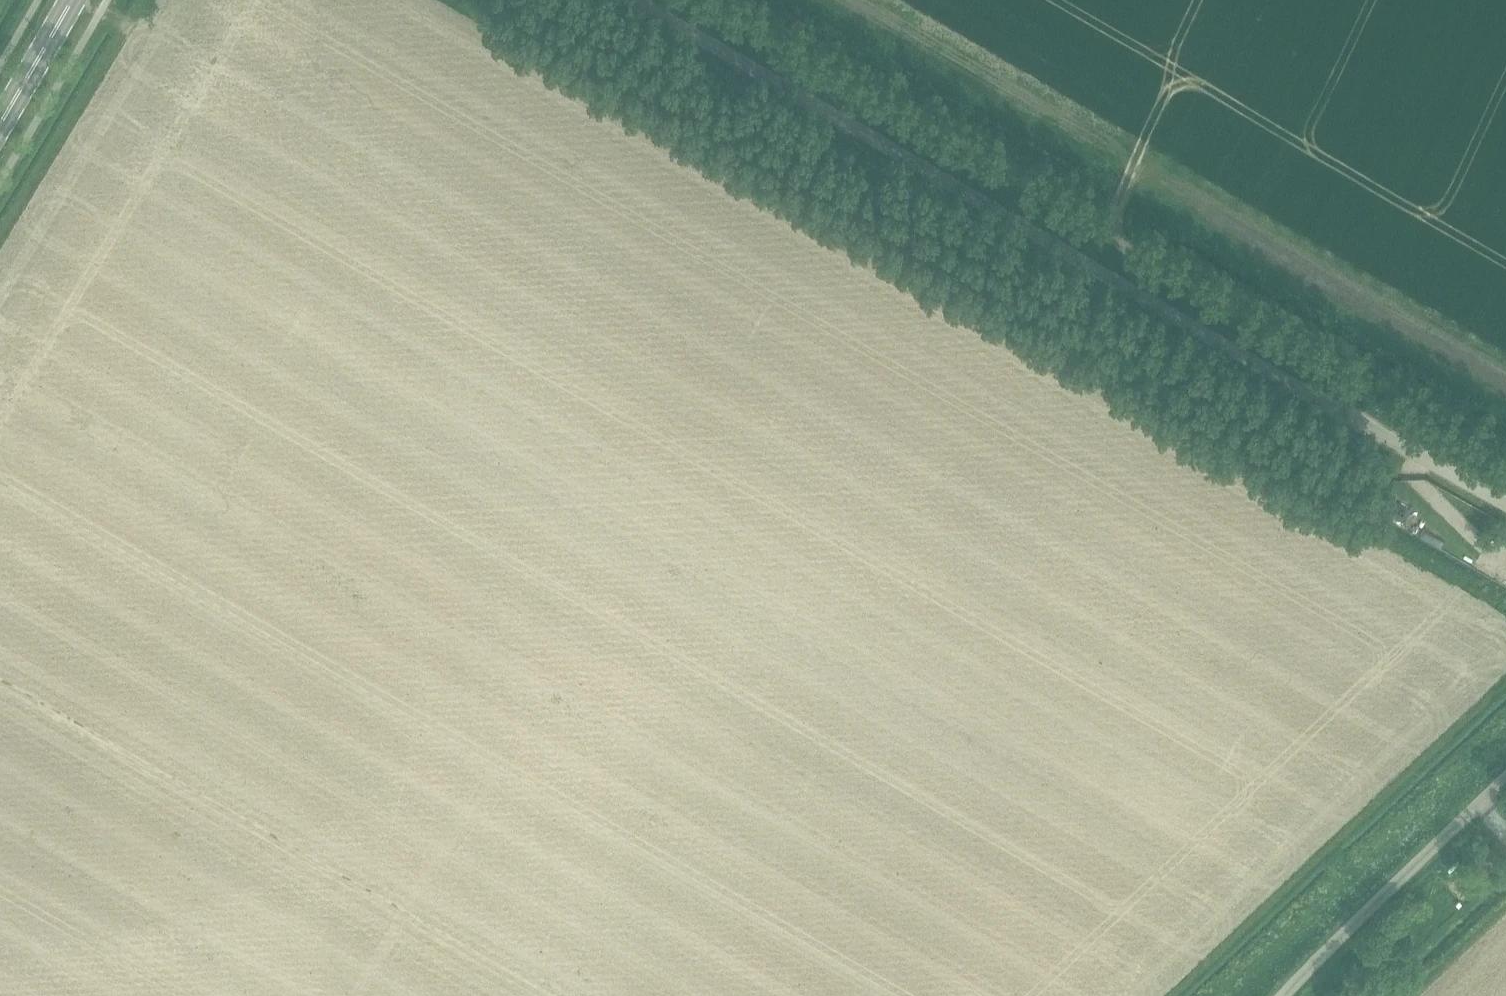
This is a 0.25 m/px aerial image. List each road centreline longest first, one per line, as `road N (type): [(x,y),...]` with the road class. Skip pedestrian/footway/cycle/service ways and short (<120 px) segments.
road 1 (unclassified): [(1505,508),(630,0)]
road 2 (unclassified): [(1505,780),(1294,995)]
road 3 (secondary): [(0,123),(73,0)]

